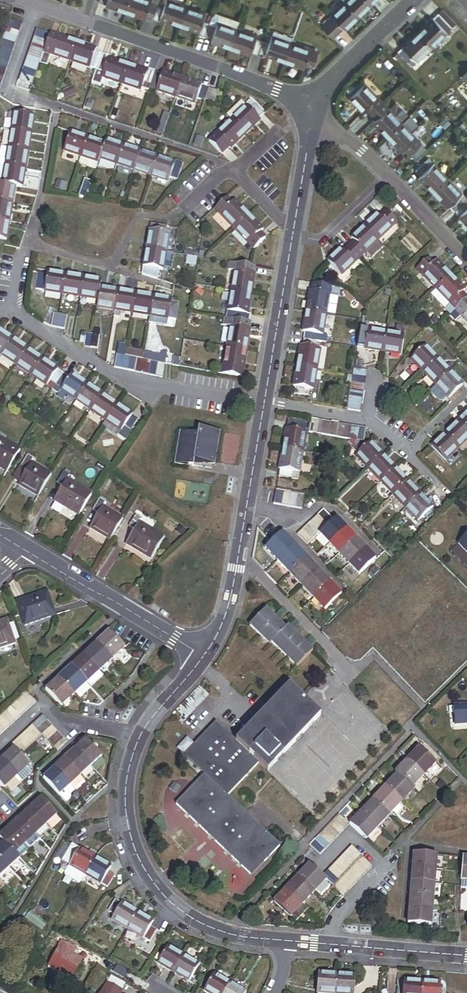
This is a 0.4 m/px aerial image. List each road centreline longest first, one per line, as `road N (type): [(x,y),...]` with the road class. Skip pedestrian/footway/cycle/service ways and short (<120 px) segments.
road 1 (residential): [(204,656),(131,755),(124,815),(135,852),(177,909),(232,936),(286,941)]
road 2 (residential): [(264,405),(115,380),(15,316),(27,254)]
road 3 (residential): [(264,405),(226,616),(204,656)]
road 4 (residential): [(316,101),(78,20)]
road 5 (residential): [(25,547),(204,656)]
road 6 (residential): [(466,261),(347,139),(312,126)]
road 7 (residential): [(286,941),(466,956)]
road 8 (residential): [(293,234),(264,405)]
road 9 (residential): [(316,101),(412,0)]

